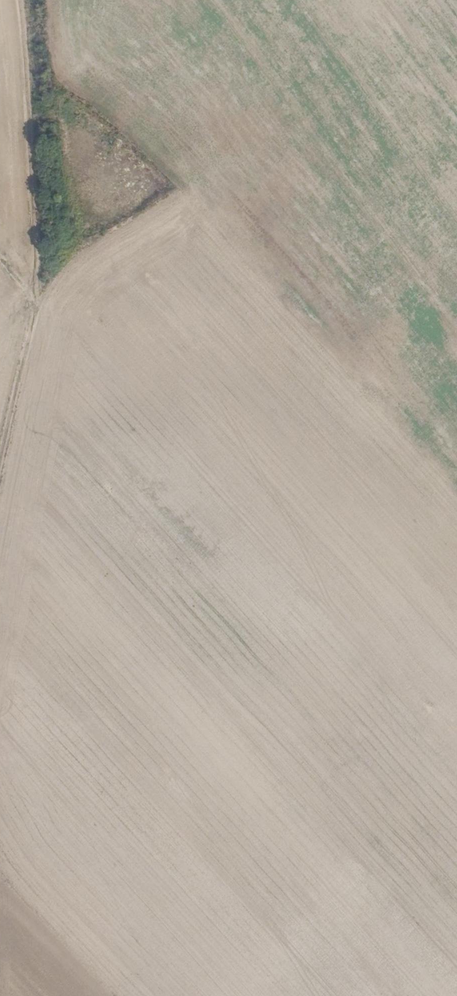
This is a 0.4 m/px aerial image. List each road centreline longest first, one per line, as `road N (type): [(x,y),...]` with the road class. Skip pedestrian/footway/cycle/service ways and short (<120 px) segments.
road 1 (track): [(0,455),(39,300),(21,0)]

